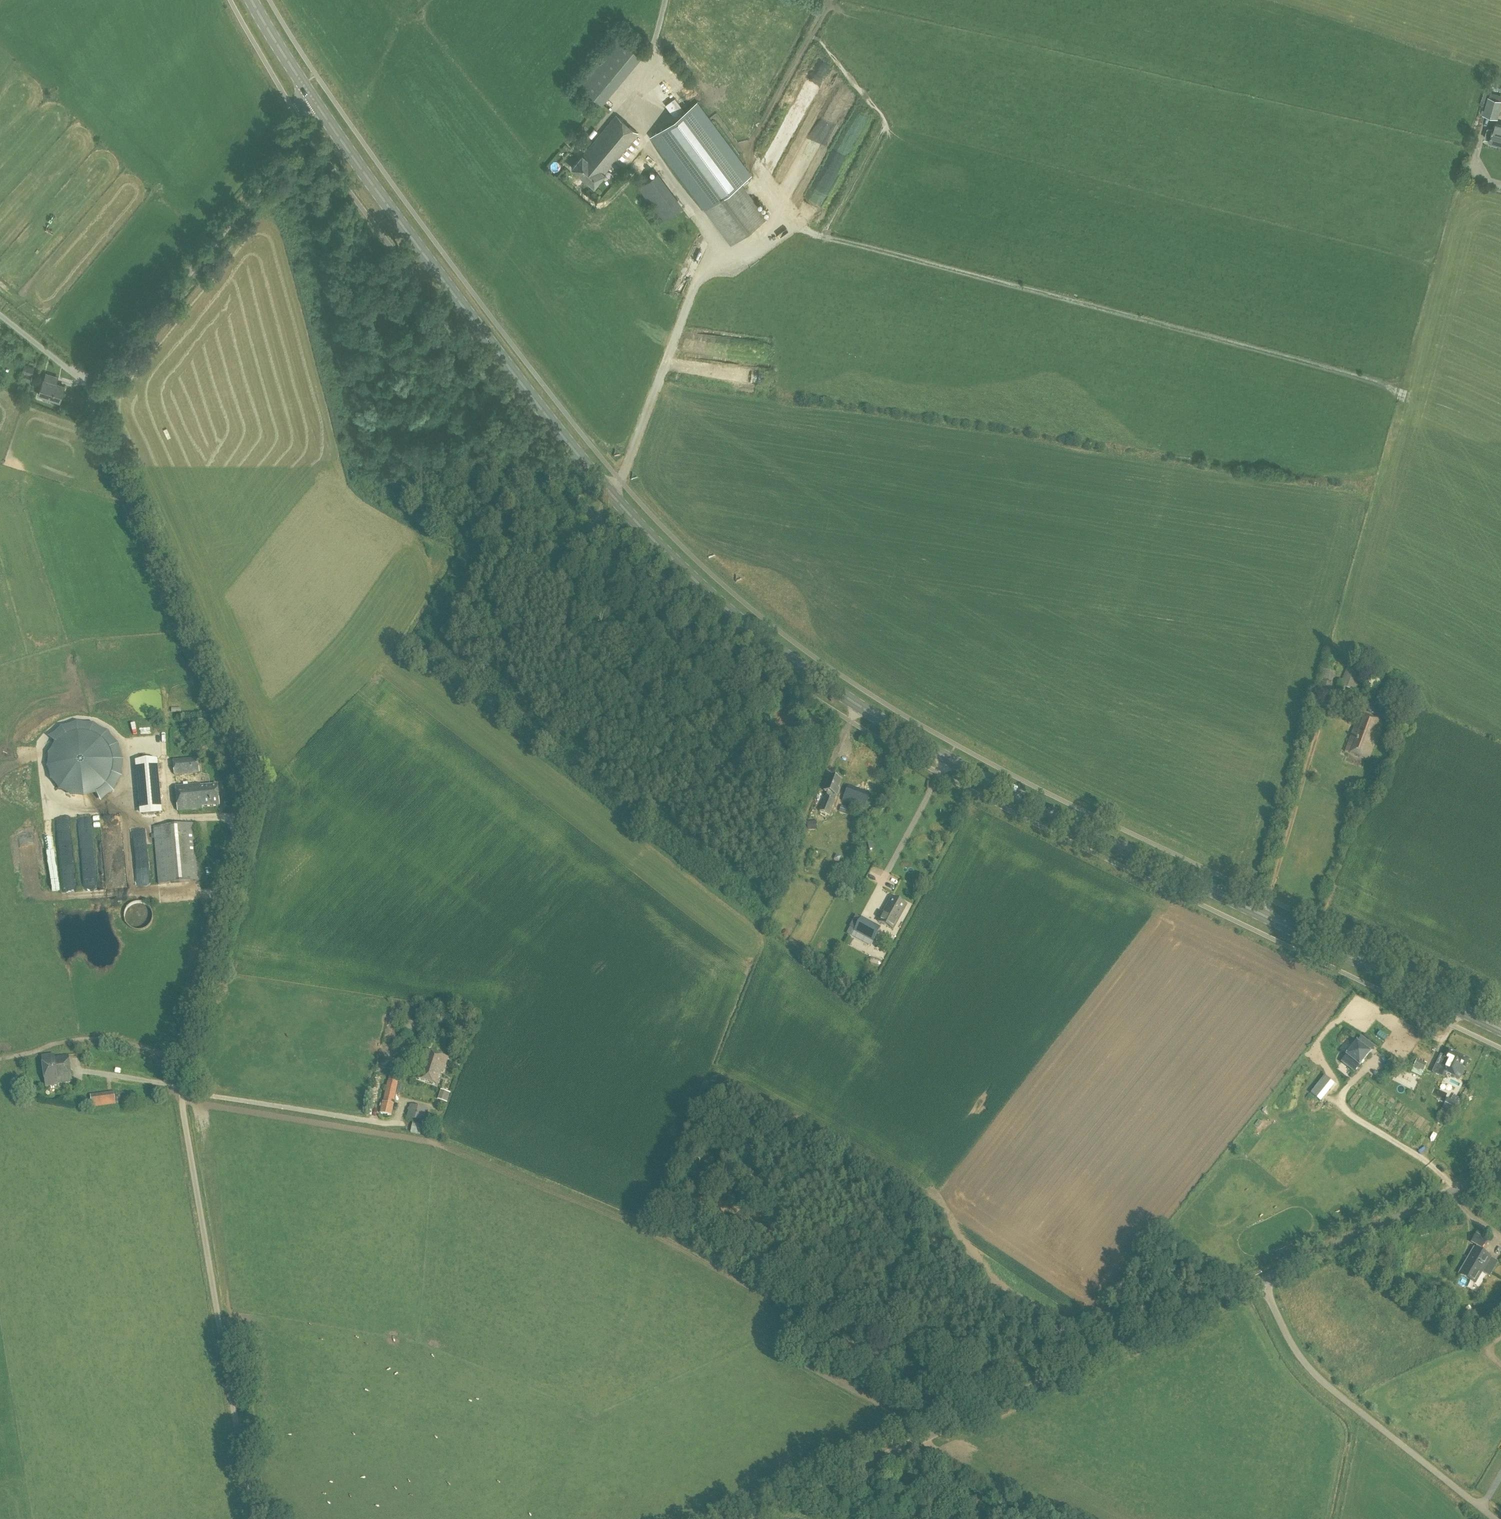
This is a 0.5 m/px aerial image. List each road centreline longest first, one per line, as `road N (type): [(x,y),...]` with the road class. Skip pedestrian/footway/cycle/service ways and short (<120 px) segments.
road 1 (unclassified): [(262,1518),(182,1092),(252,779),(92,412),(101,381),(283,156),(295,114),(314,103)]
road 2 (primary): [(1500,1031),(969,770),(781,654),(646,534),(552,425),(314,103)]
road 3 (unclassified): [(753,1518),(1251,1288)]
road 4 (unclassified): [(1478,1518),(1310,1387),(1251,1288)]
road 5 (unclassified): [(1251,1288),(1500,1171)]
road 6 (primary): [(314,103),(251,0)]

